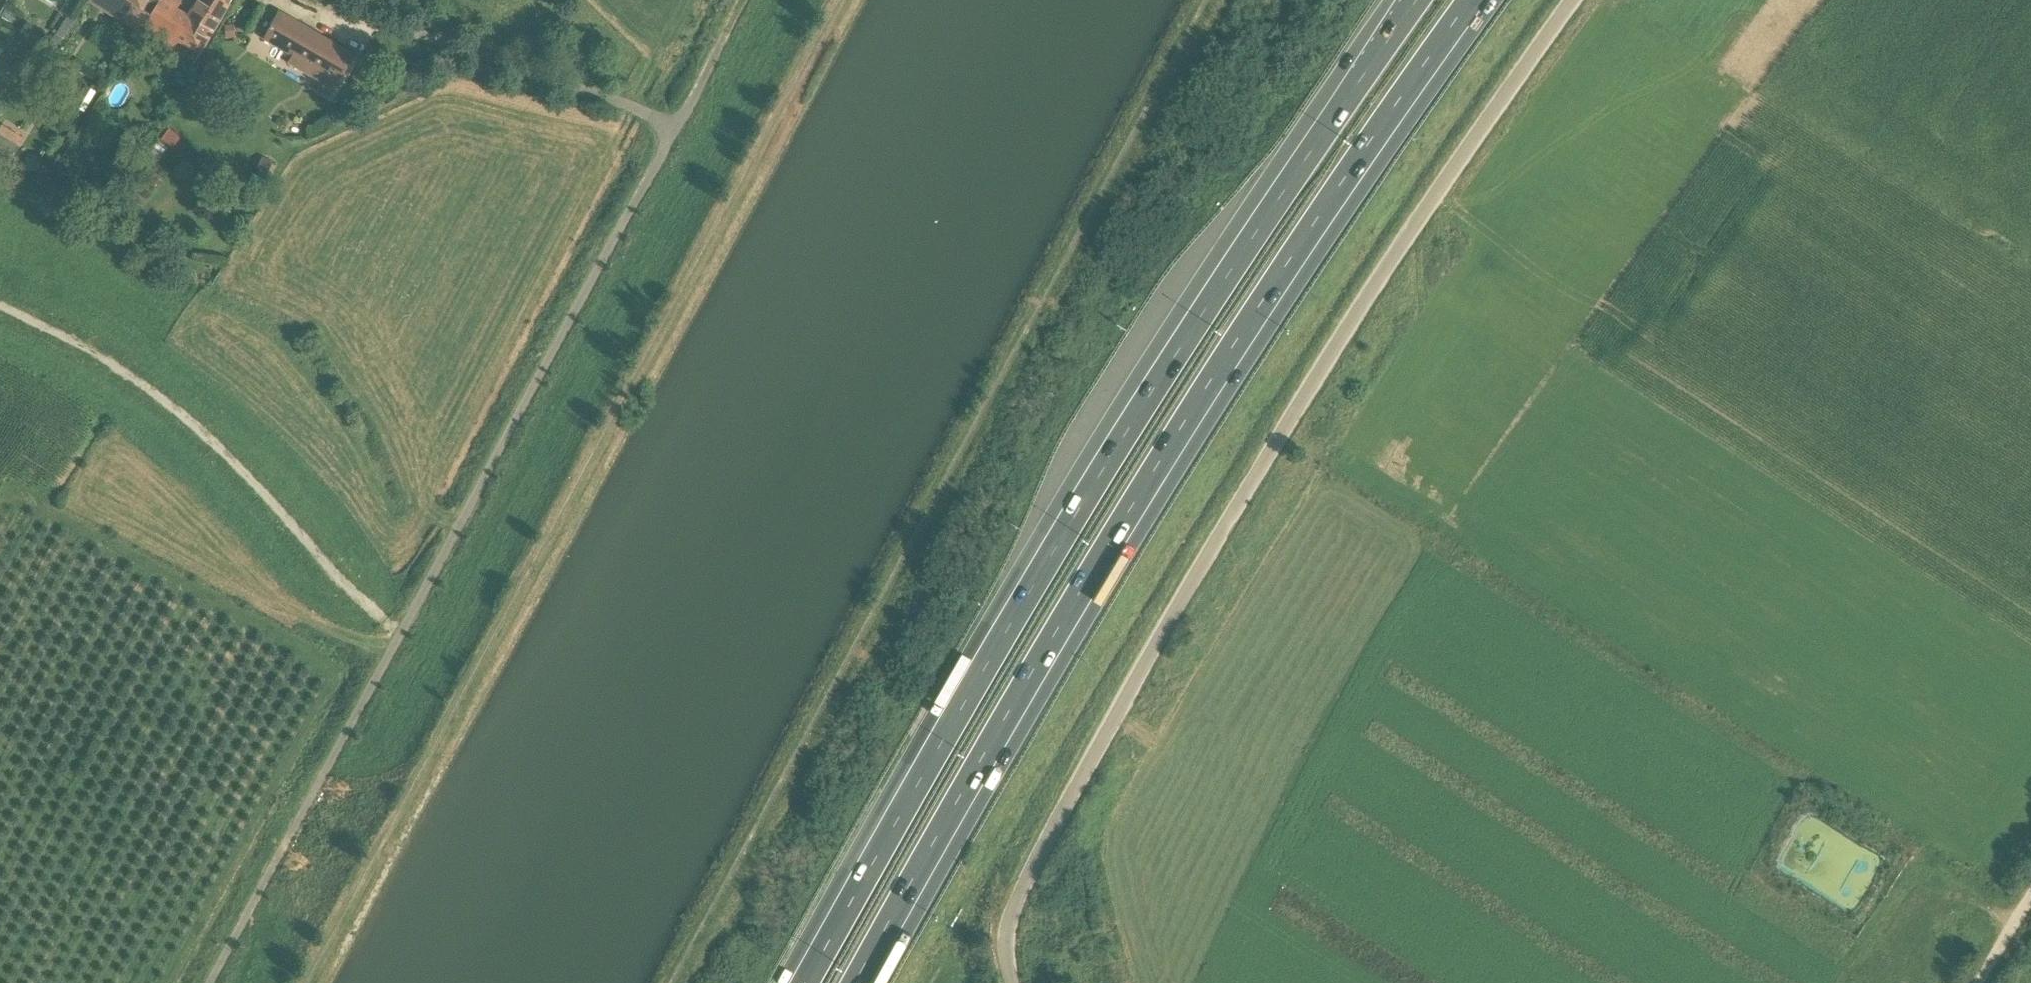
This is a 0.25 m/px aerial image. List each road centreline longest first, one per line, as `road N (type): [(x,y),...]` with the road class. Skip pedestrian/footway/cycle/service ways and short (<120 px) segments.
road 1 (unclassified): [(213,982),(676,128),(305,0)]
road 2 (unclassified): [(1174,982),(1412,529),(1693,139),(1808,0)]
road 3 (motorway): [(864,982),(1187,431),(1480,0)]
road 4 (motorway): [(1410,0),(1140,401),(798,982)]
road 5 (track): [(676,128),(745,0)]

